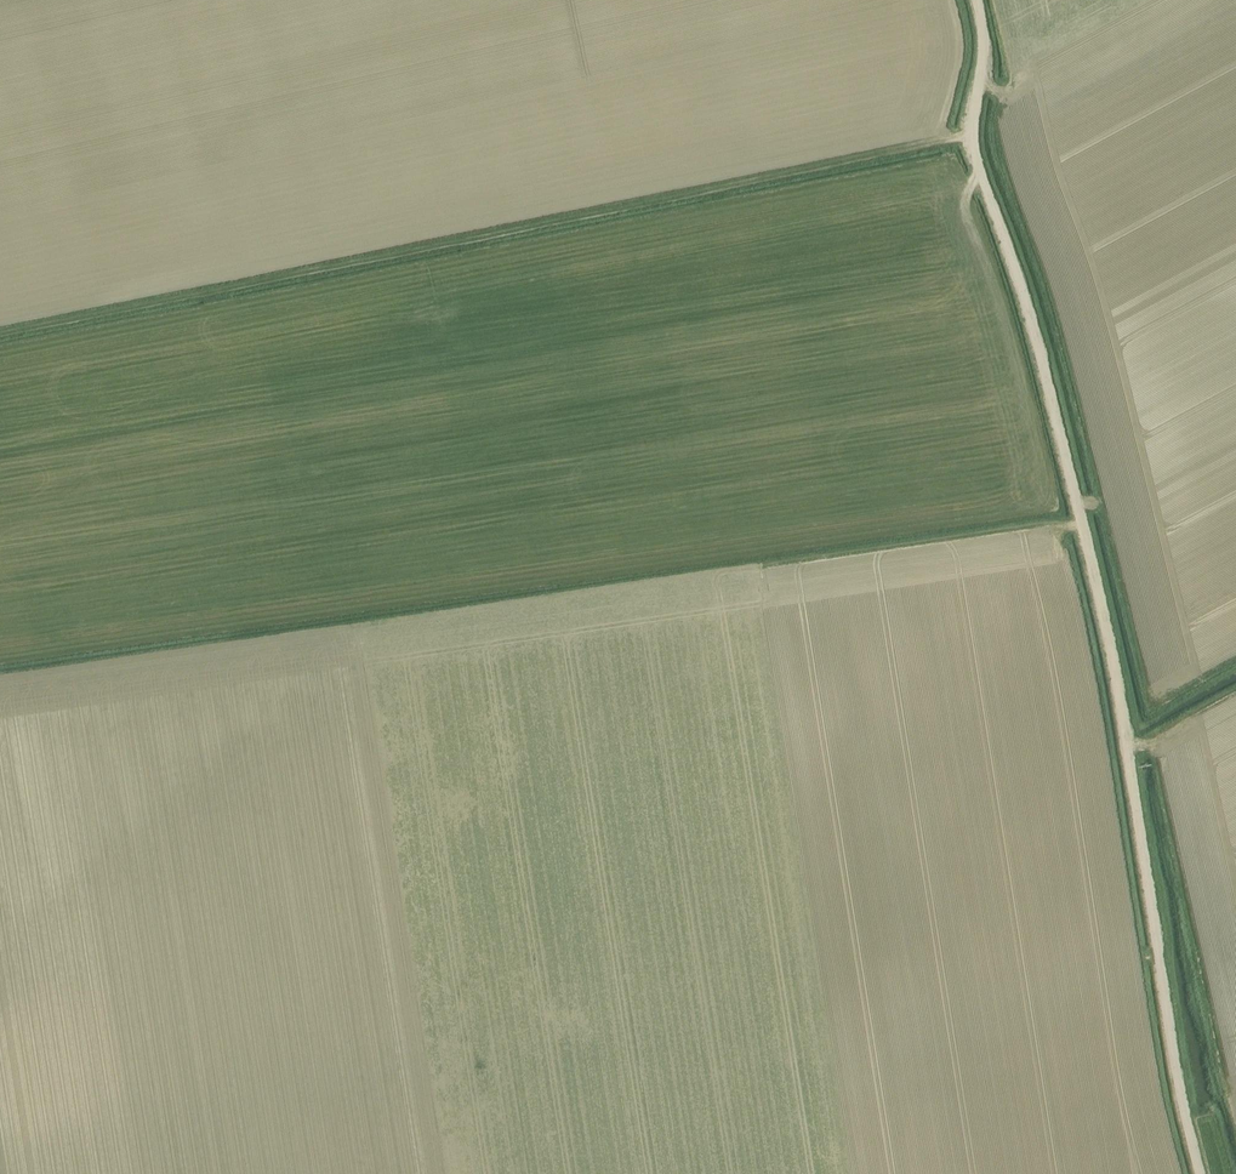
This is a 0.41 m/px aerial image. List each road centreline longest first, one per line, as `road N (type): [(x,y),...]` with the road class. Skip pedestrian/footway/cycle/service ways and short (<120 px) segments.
road 1 (track): [(979,0),(985,51),(973,133),(1028,306),(1125,696),(1181,1080),(1203,1173)]

